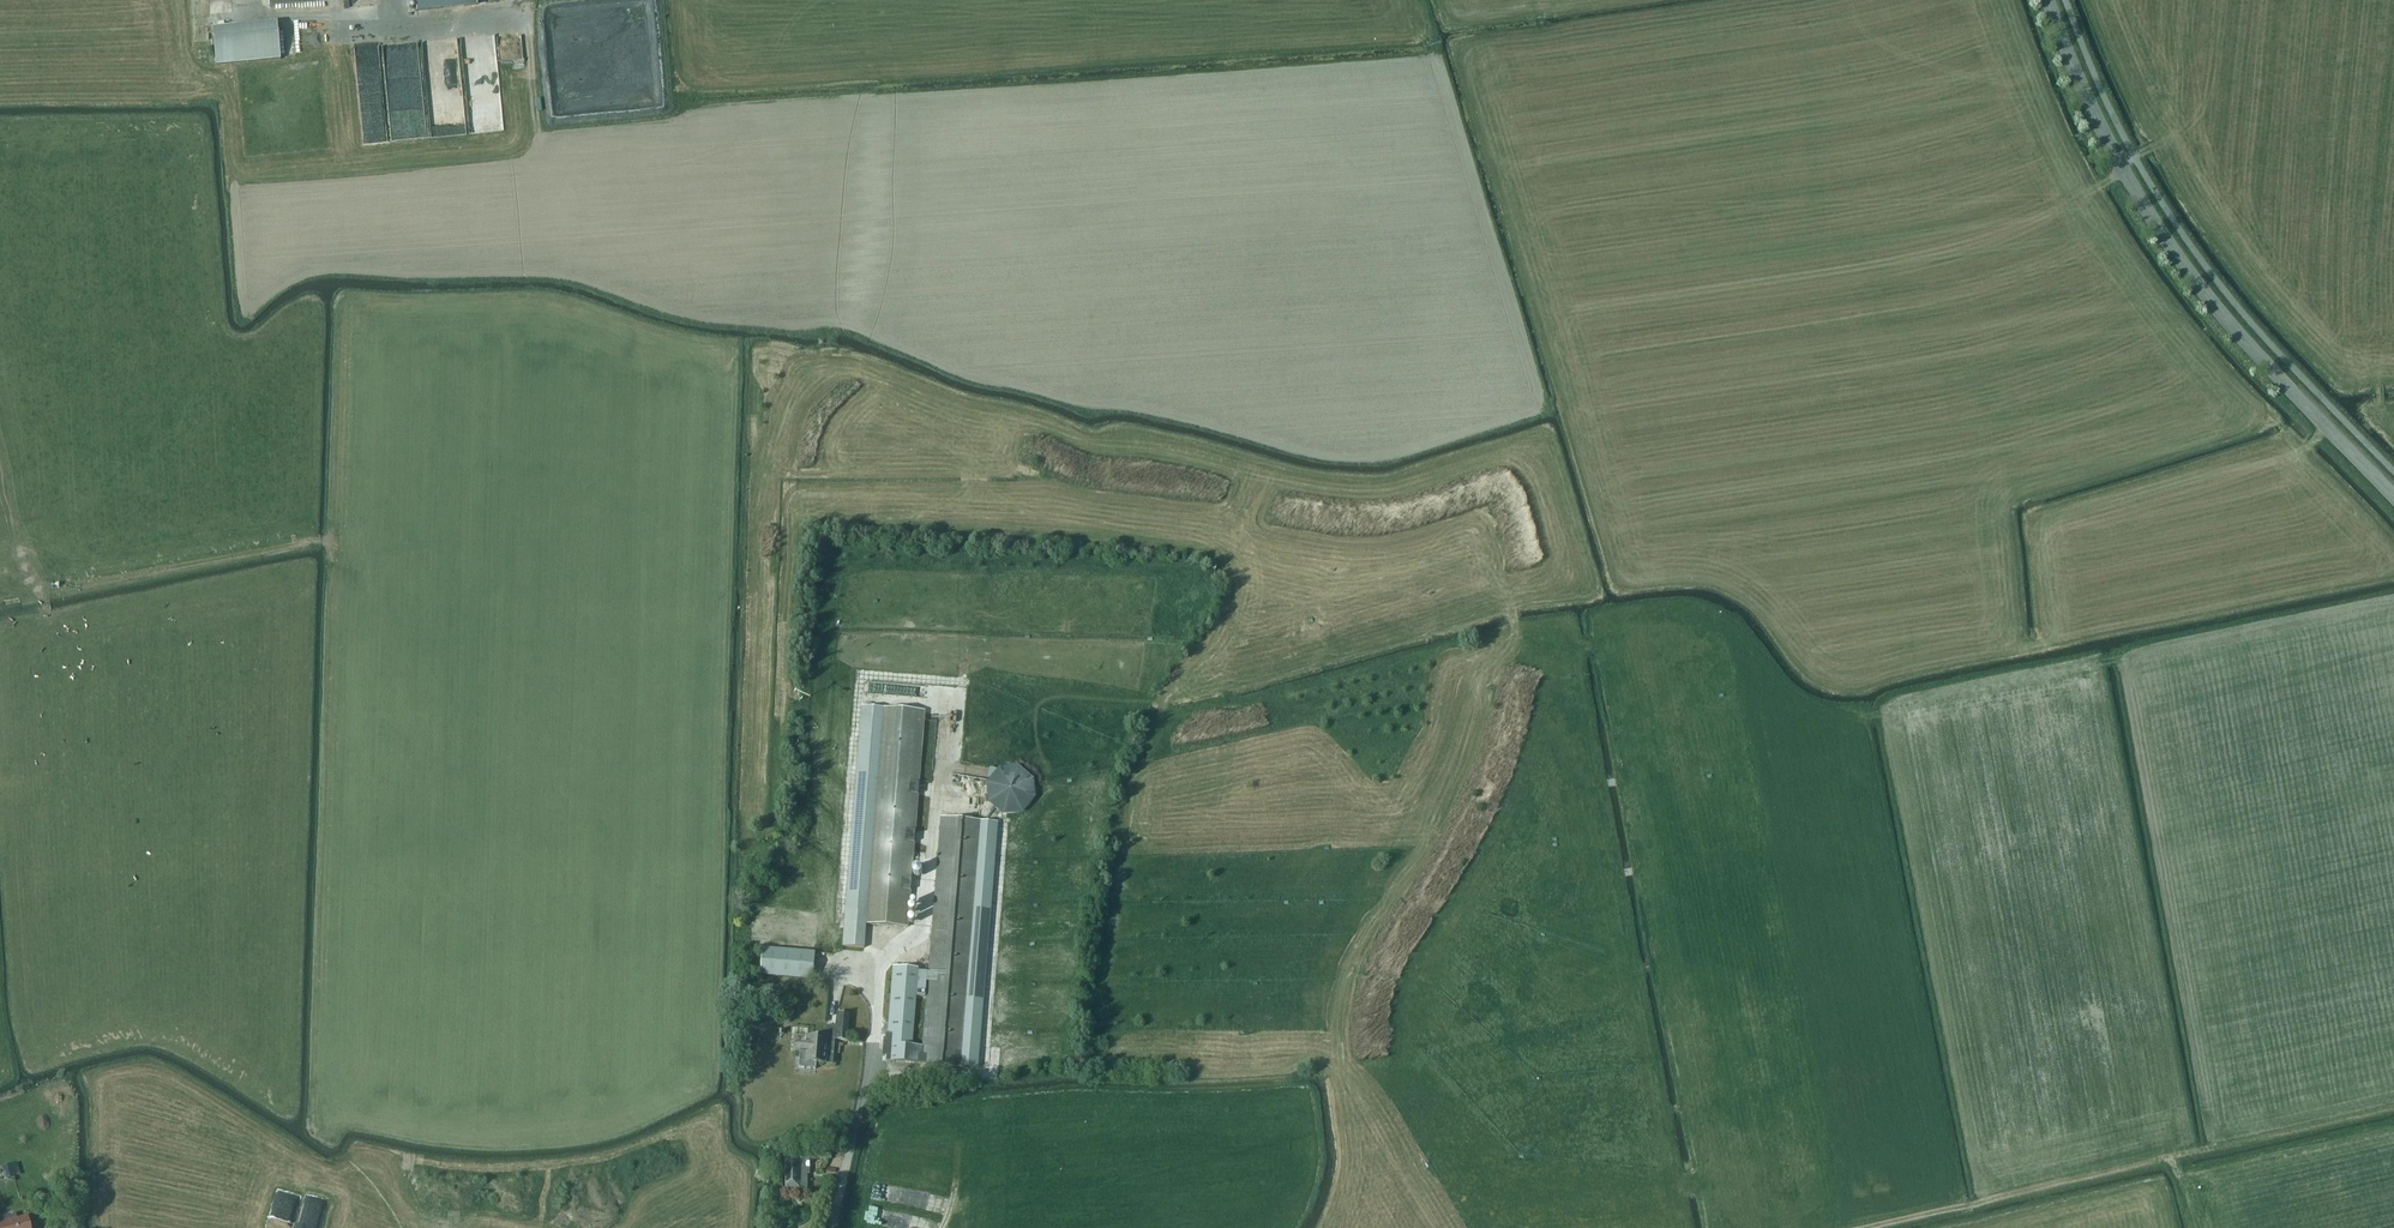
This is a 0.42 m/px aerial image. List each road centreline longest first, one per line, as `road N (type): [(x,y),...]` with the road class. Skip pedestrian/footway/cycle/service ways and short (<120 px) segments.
road 1 (secondary): [(2393,496),(2242,338),(2171,245),(2096,120),(2047,0)]
road 2 (unclassified): [(833,1227),(875,1038)]

